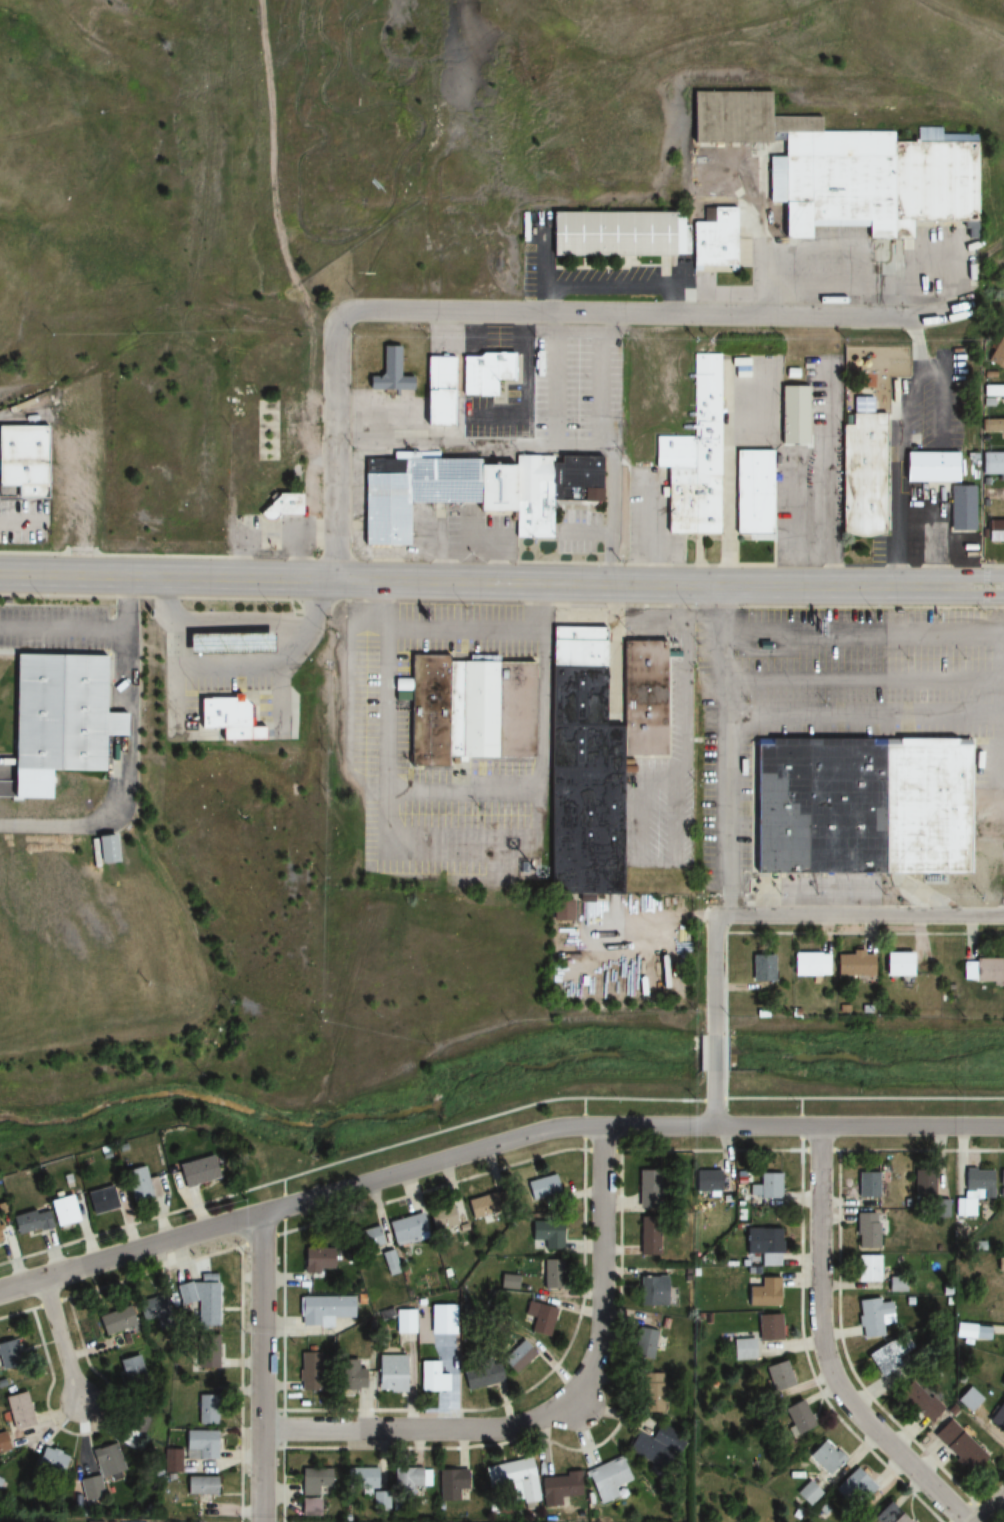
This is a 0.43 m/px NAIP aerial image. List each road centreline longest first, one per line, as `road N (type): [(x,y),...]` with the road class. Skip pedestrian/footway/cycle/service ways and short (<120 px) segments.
road 1 (residential): [(0,1292),(545,1129),(1003,1127)]
road 2 (secondary): [(0,573),(1003,583)]
road 3 (residential): [(336,313),(900,318),(962,303)]
road 4 (residential): [(264,1431),(494,1431),(540,1424),(578,1404),(601,1337),(603,1125)]
road 5 (residential): [(820,1127),(821,1325),(837,1383),(970,1521)]
road 6 (residential): [(262,1213),(263,1521)]
road 7 (residential): [(716,914),(1003,915)]
road 8 (residential): [(336,313),(335,580)]
road 9 (residential): [(44,1279),(79,1401)]

